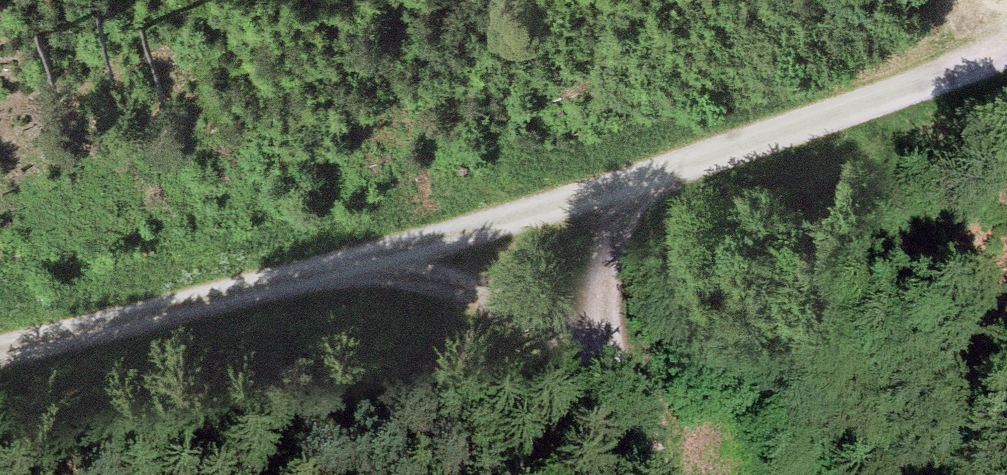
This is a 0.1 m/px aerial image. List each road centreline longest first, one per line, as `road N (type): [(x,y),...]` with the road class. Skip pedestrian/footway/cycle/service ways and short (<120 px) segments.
road 1 (track): [(0,350),(640,180),(1006,52)]
road 2 (track): [(666,474),(593,338),(640,180)]
road 3 (track): [(593,338),(392,251)]

